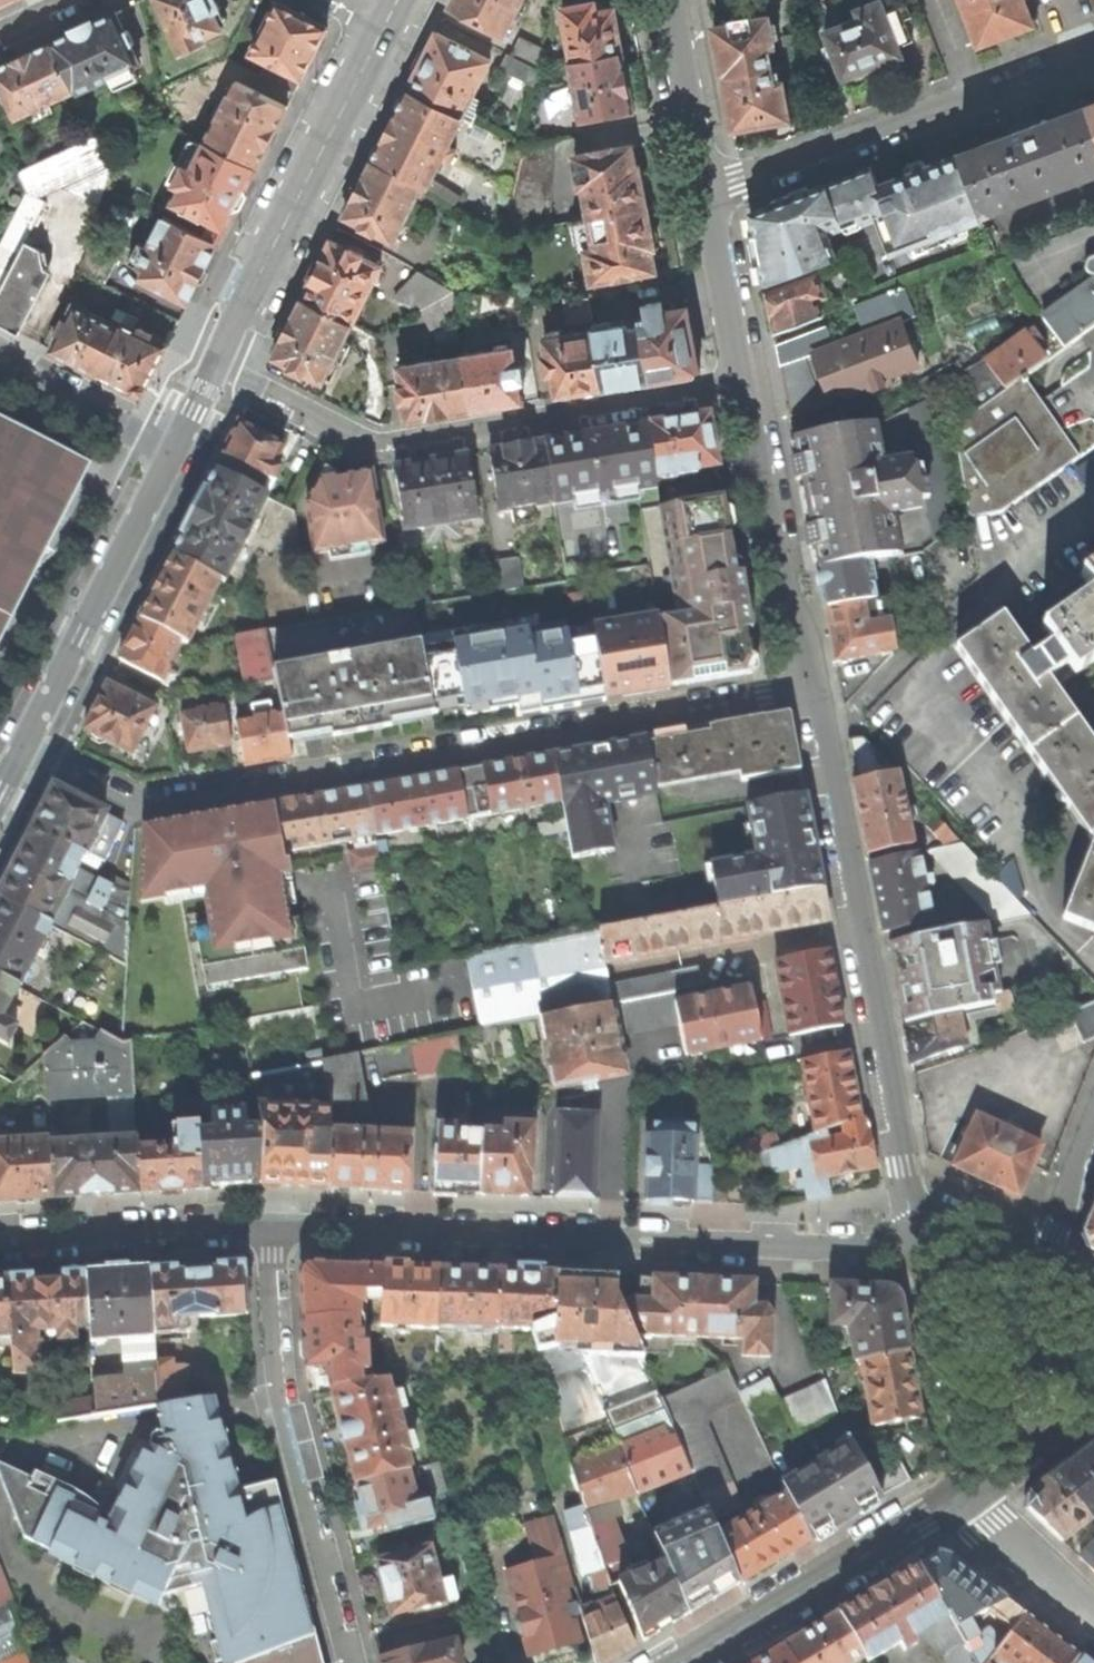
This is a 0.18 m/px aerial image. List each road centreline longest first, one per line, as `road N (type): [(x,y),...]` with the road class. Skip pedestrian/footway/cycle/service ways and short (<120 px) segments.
road 1 (residential): [(21,750),(137,807),(808,691)]
road 2 (residential): [(271,1226),(915,1245)]
road 3 (residential): [(751,389),(381,450),(211,369)]
road 4 (residential): [(808,691),(819,703),(913,1230)]
road 5 (residential): [(346,1662),(277,1397),(271,1226)]
road 6 (residential): [(713,192),(1093,48)]
road 7 (tertiary): [(385,23),(211,369)]
road 8 (tertiary): [(171,451),(21,750)]
road 9 (residential): [(687,1662),(964,1499)]
road 10 (residential): [(751,389),(808,691)]
road 11 (residential): [(0,1243),(271,1226)]
road 12 (residential): [(915,1245),(964,1499)]
road 13 (residential): [(713,192),(751,389)]
road 14 (residential): [(676,0),(713,192)]
road 15 (residential): [(0,367),(171,451)]
road 16 (residential): [(1093,1628),(964,1499)]
road 17 (residential): [(964,1499),(1093,1403)]
road 18 (residential): [(1040,1270),(1093,1128)]
road 19 (residential): [(913,1230),(949,1229),(1040,1270)]

